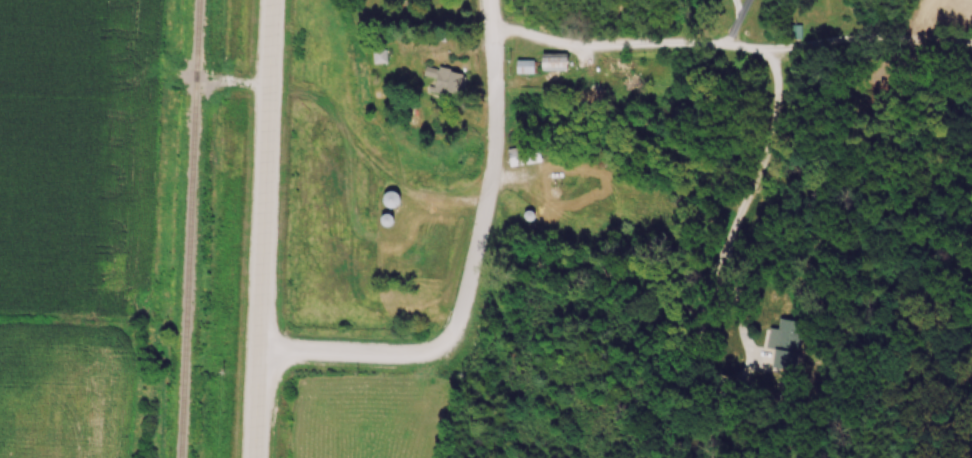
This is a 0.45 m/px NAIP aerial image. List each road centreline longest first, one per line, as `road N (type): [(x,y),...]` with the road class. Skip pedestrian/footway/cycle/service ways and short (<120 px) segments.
road 1 (residential): [(253,351),(411,355),(445,340),(486,157),(478,0)]
road 2 (secondary): [(248,457),(266,0)]

